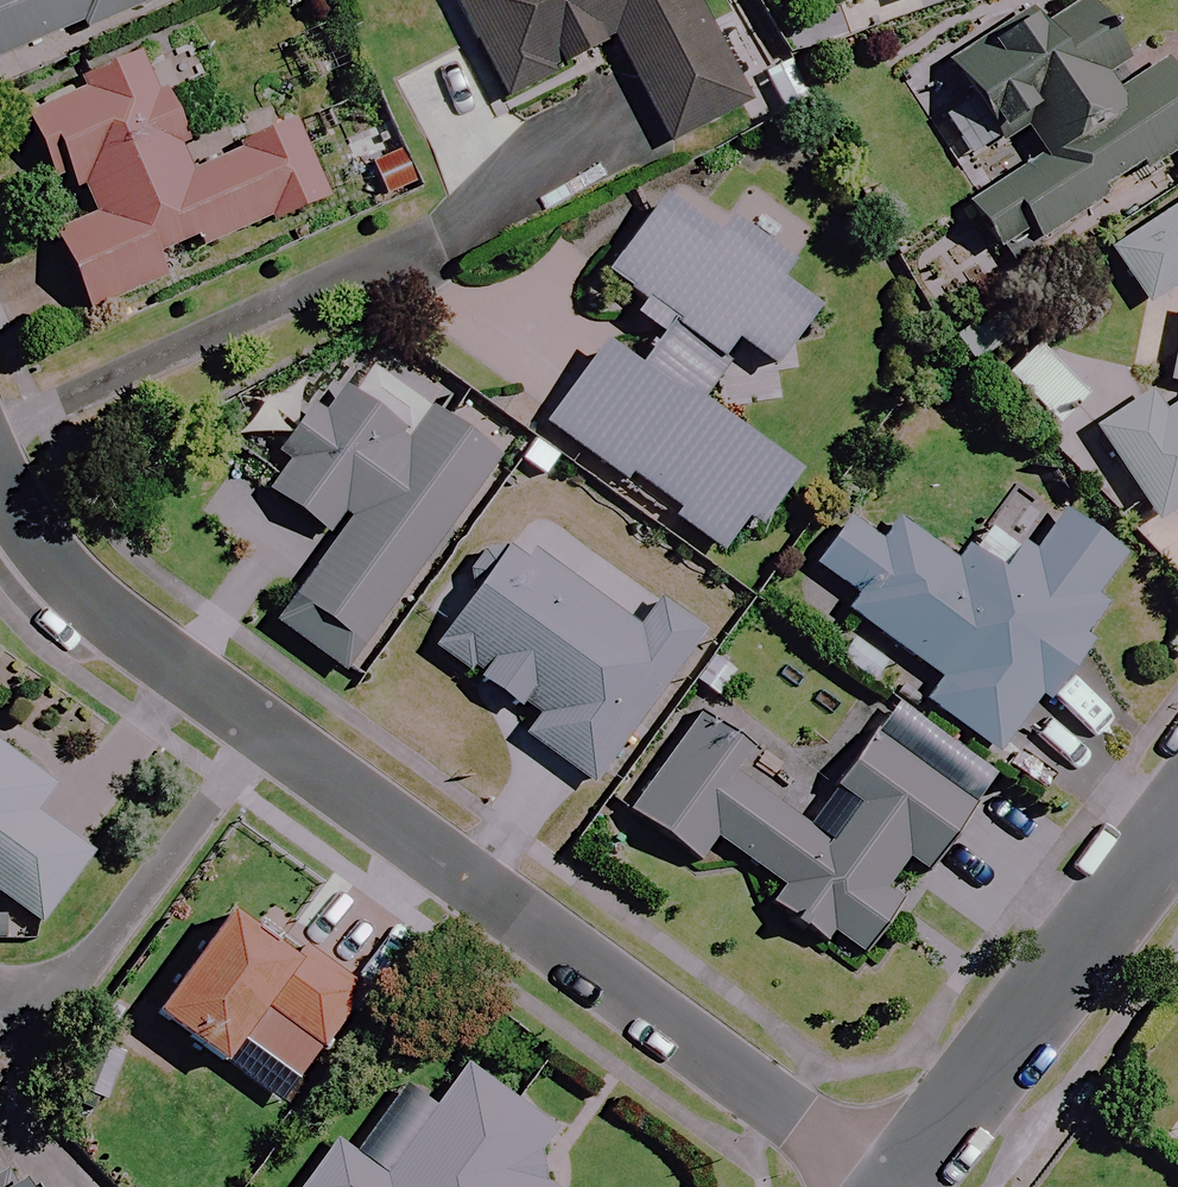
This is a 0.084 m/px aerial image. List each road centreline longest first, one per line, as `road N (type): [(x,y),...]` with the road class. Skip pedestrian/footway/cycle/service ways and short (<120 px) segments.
road 1 (residential): [(0,481),(49,556),(126,626),(884,1186)]
road 2 (residential): [(1177,821),(894,1186)]

